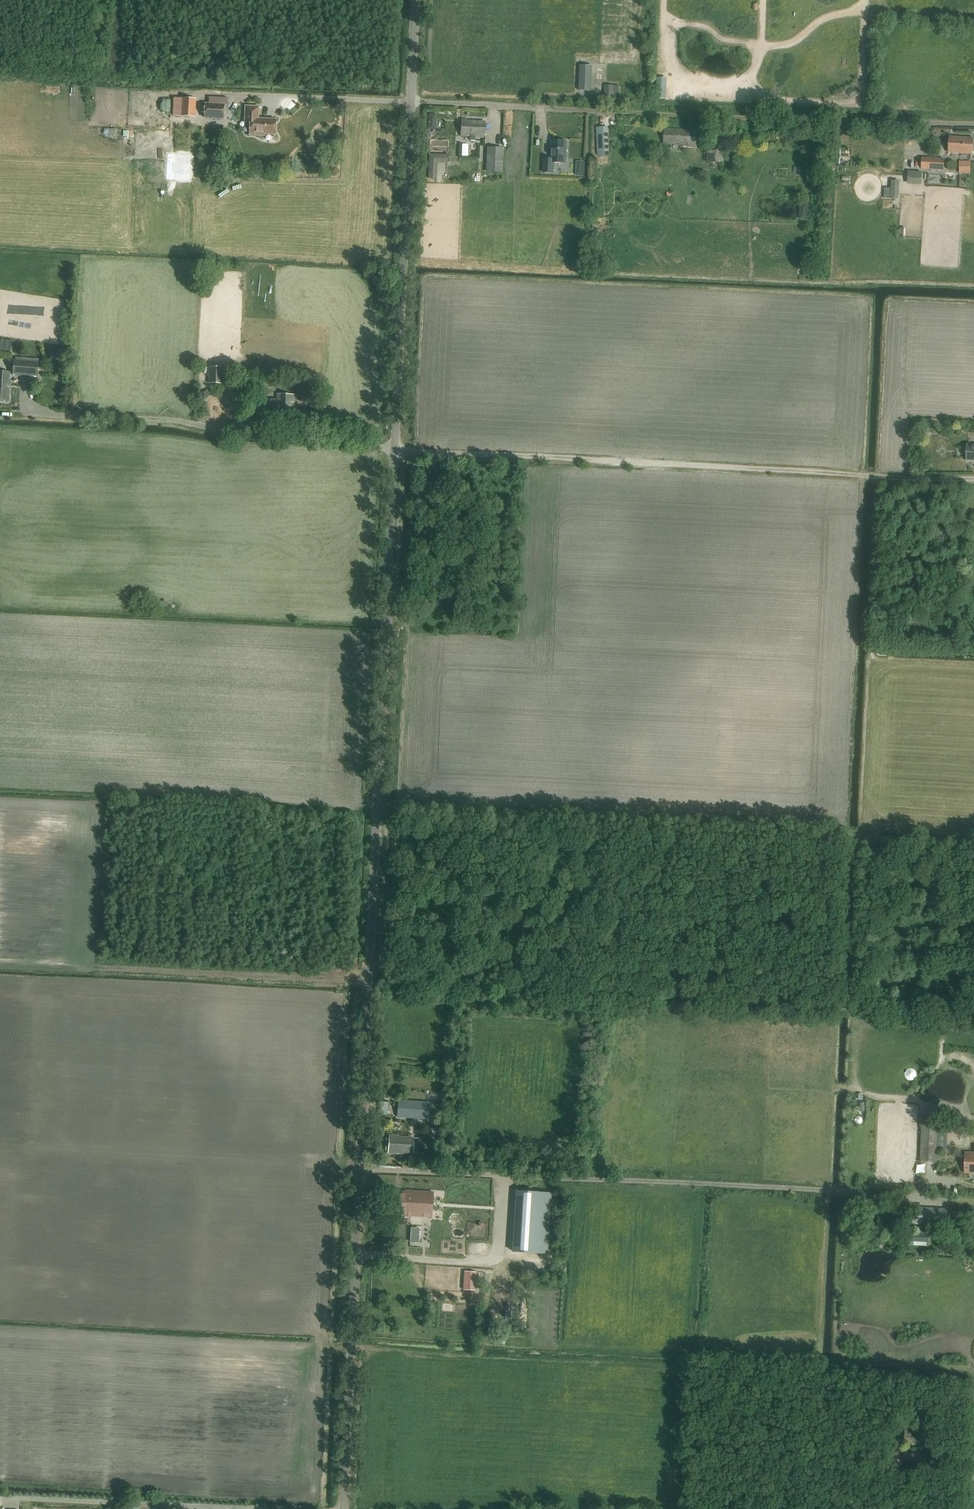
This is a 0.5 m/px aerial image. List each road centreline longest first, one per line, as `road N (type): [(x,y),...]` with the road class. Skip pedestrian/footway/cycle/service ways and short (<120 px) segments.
road 1 (unclassified): [(342,1508),(412,101)]
road 2 (track): [(973,1011),(100,968)]
road 3 (track): [(375,807),(396,813),(425,844),(469,870),(505,871),(539,885),(587,930),(613,927),(673,860),(714,866),(717,898),(728,914),(770,891),(800,861),(815,866),(835,891),(812,988),(827,1004)]
road 4 (track): [(973,1201),(356,1167)]
road 5 (track): [(973,479),(394,448)]
road 6 (unclassified): [(412,101),(973,123)]
road 7 (track): [(4,1498),(237,1508)]
road 8 (track): [(812,988),(731,986),(625,953),(605,928)]
road 9 (track): [(863,1005),(859,1091),(914,1099),(944,1060),(973,1065)]

